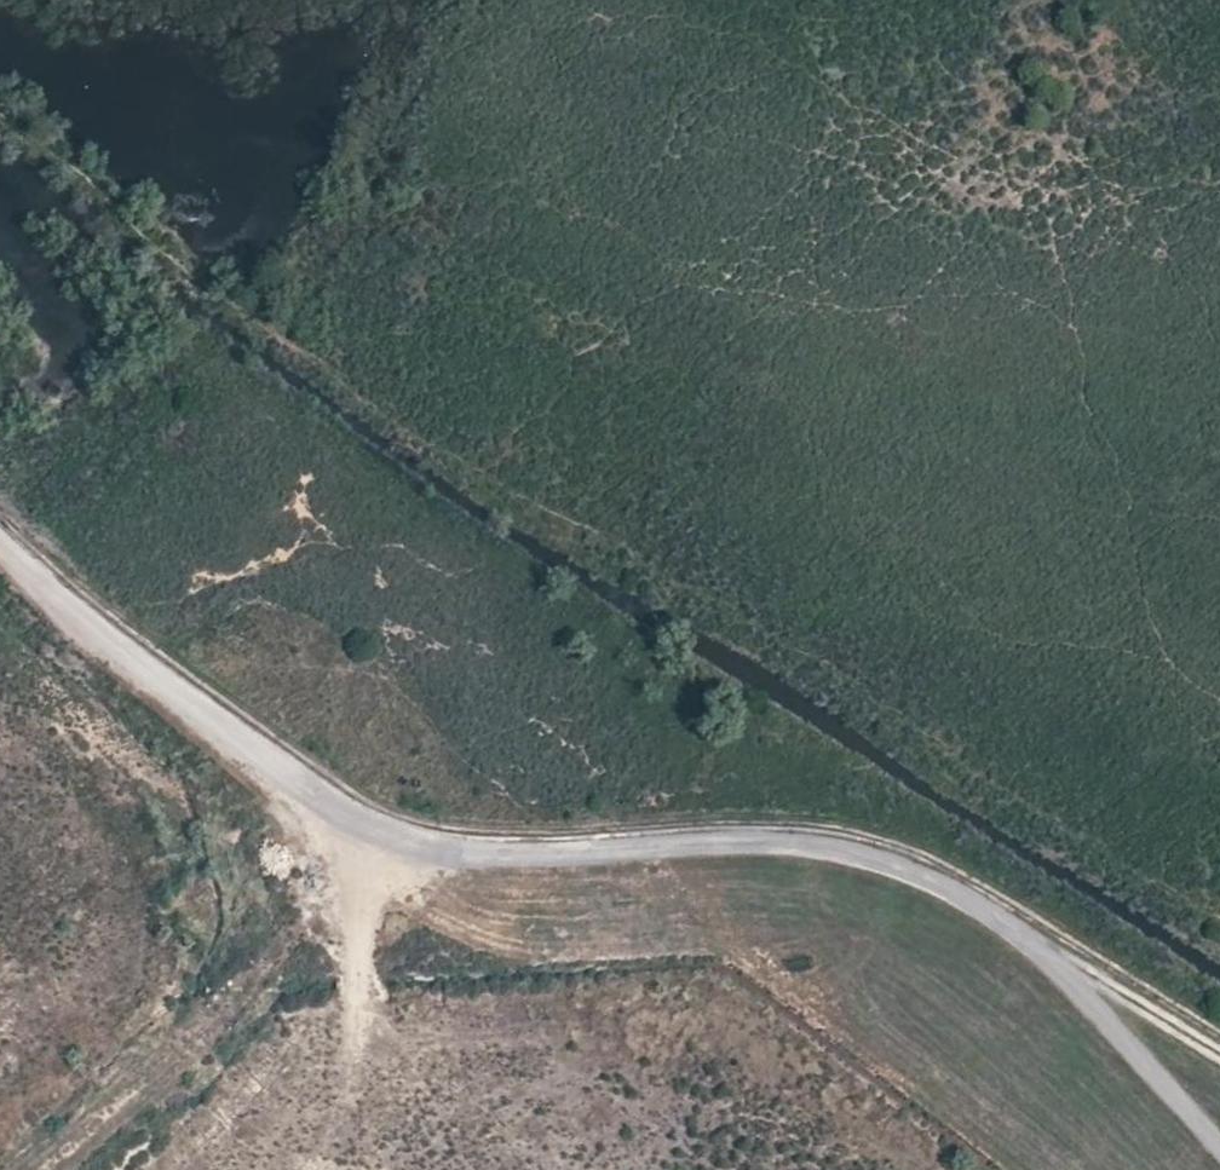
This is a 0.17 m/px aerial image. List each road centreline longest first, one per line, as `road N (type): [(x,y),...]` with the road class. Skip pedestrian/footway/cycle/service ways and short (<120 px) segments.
road 1 (track): [(1040,946),(1219,1056)]

